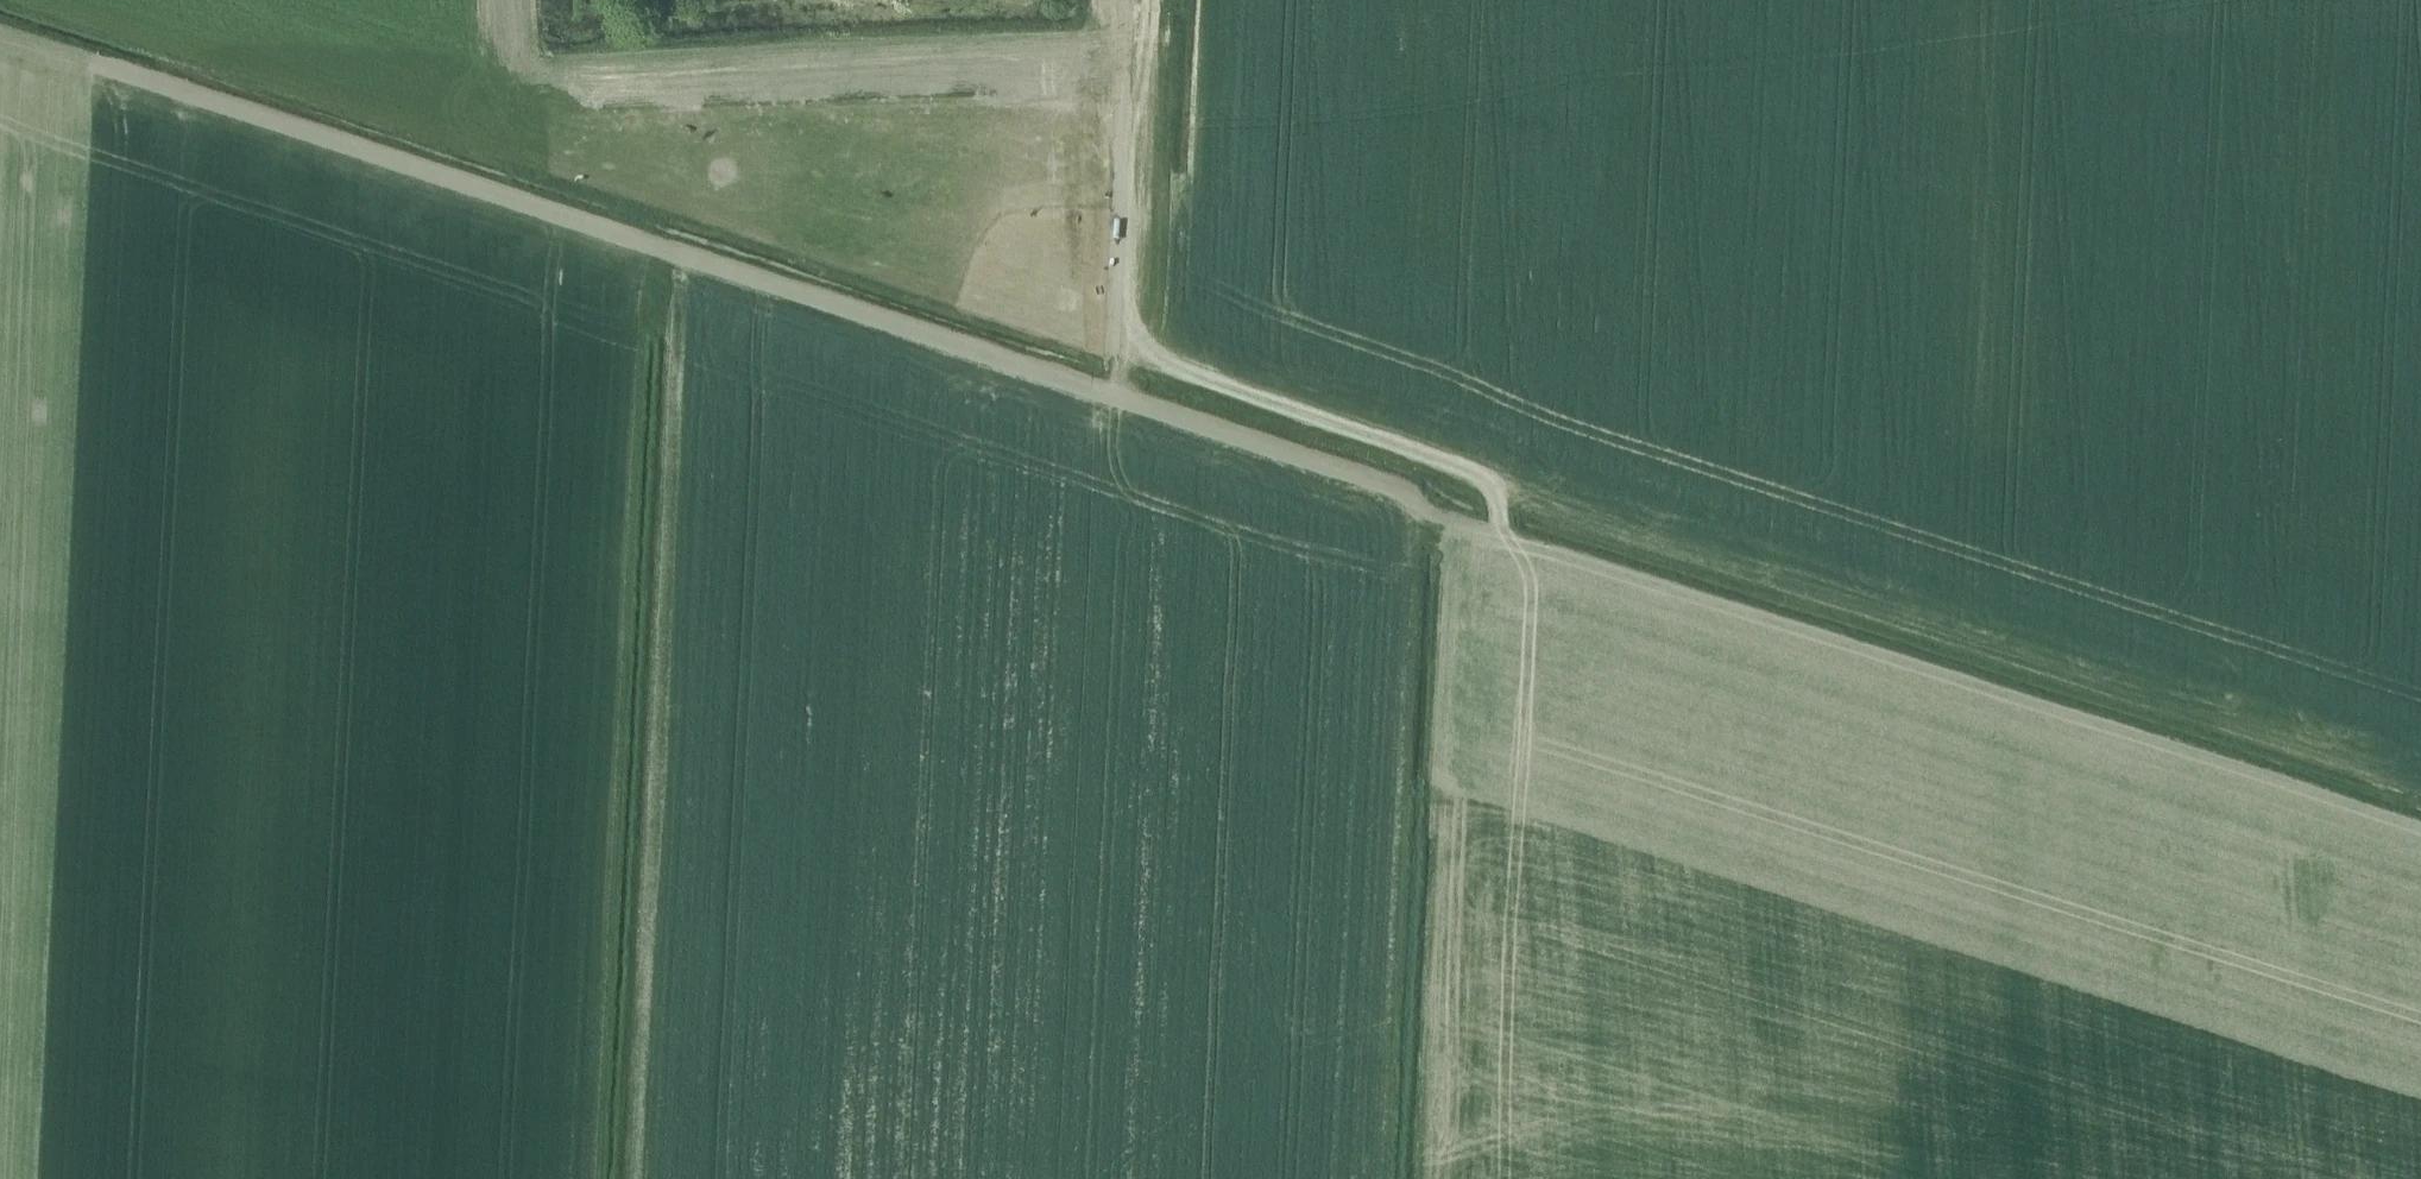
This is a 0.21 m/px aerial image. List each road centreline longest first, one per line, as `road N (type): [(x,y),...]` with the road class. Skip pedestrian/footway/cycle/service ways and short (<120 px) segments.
road 1 (track): [(1111,0),(1125,118),(1128,345),(1150,362),(1479,476),(1494,490),(1499,525)]

